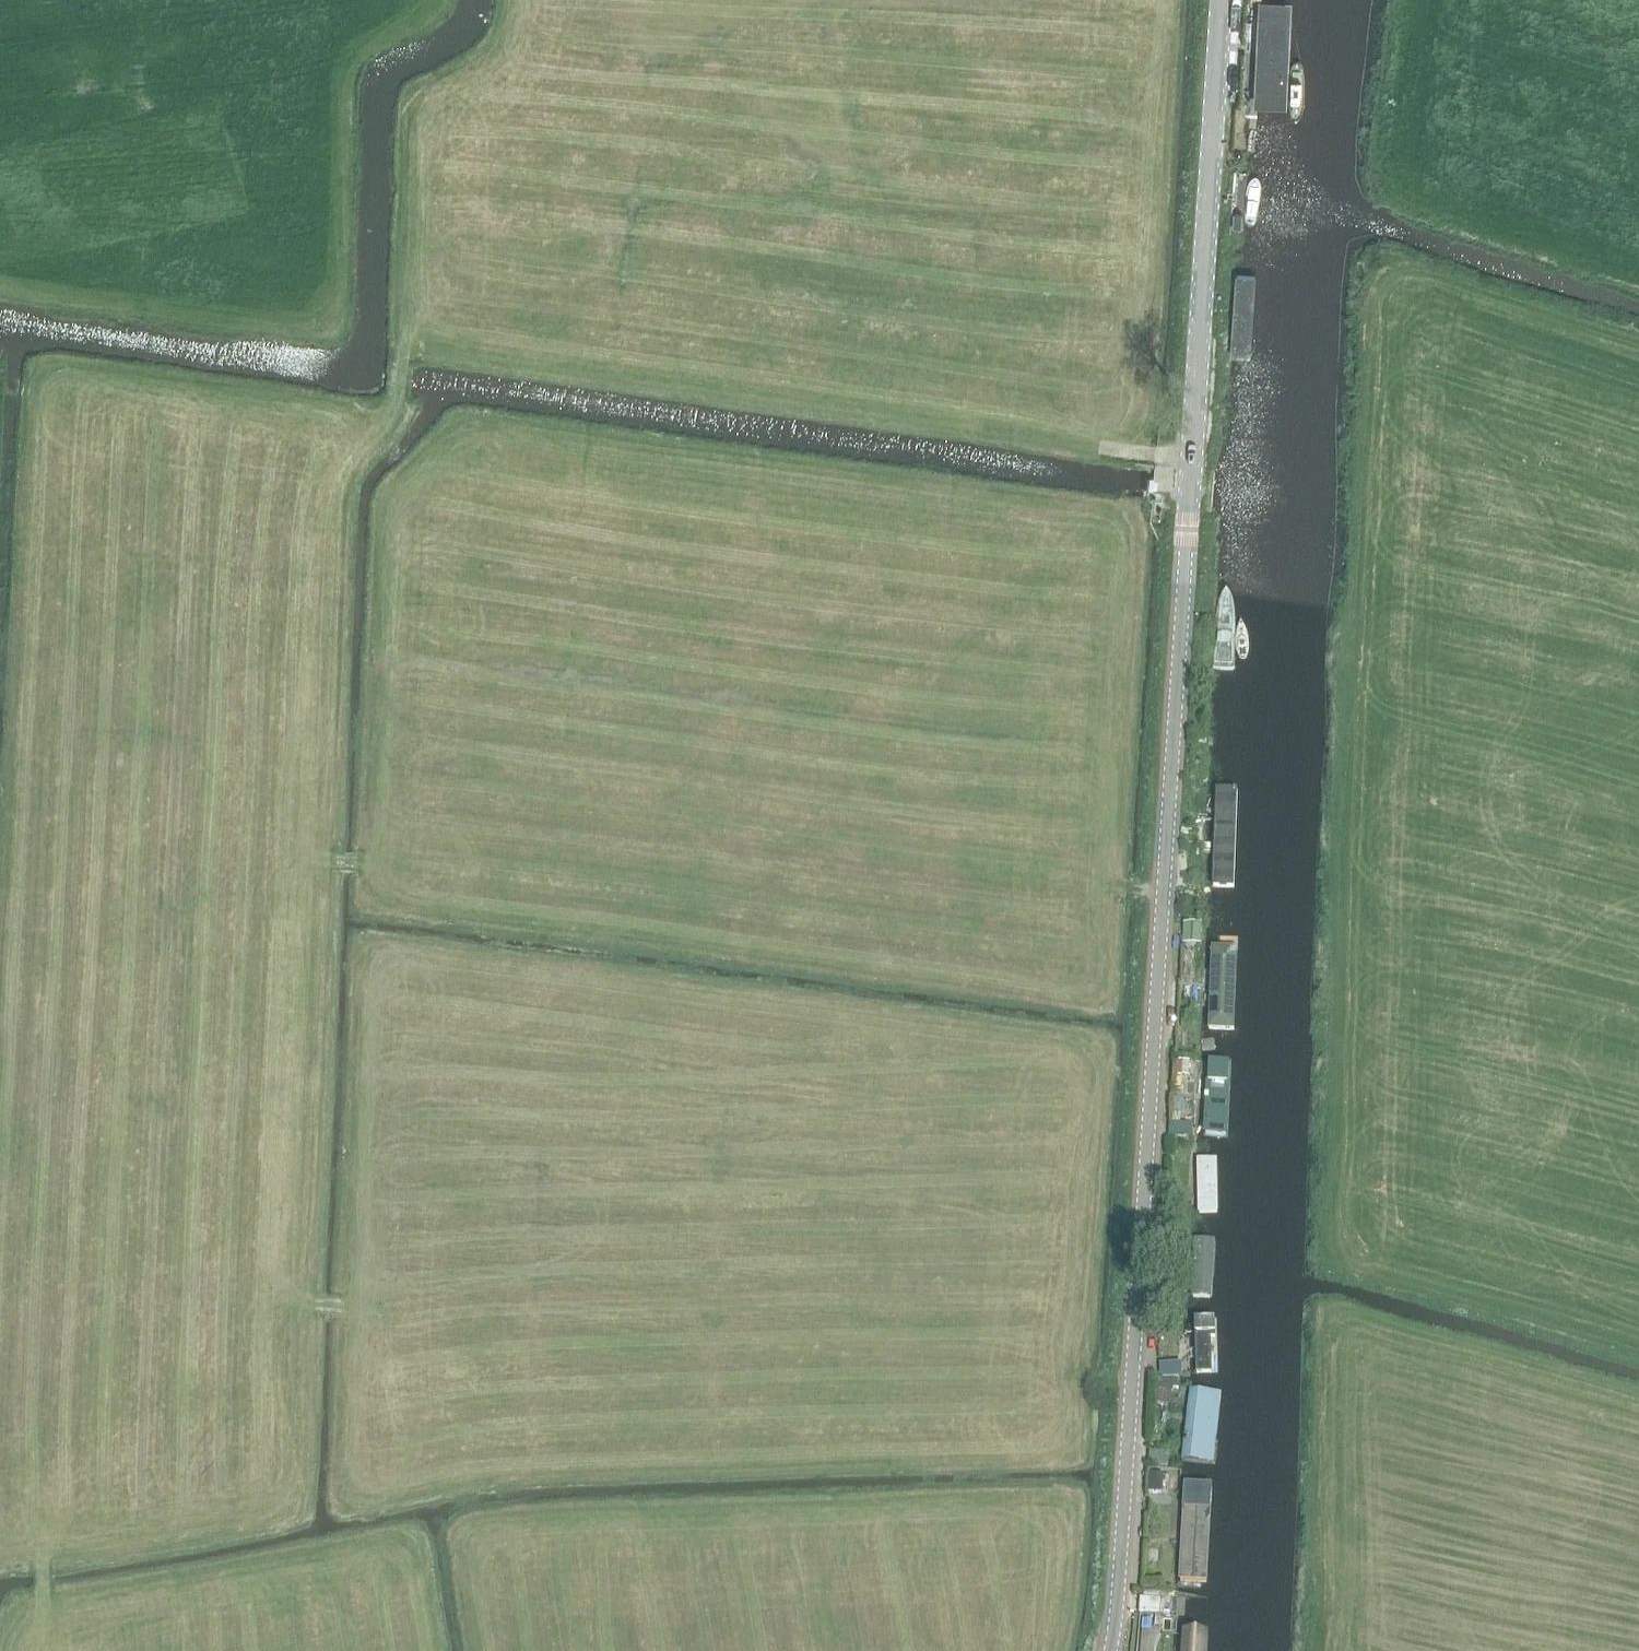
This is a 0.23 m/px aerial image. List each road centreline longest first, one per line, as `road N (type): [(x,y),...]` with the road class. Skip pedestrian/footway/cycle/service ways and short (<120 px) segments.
road 1 (tertiary): [(1110,1650),(1218,0)]

